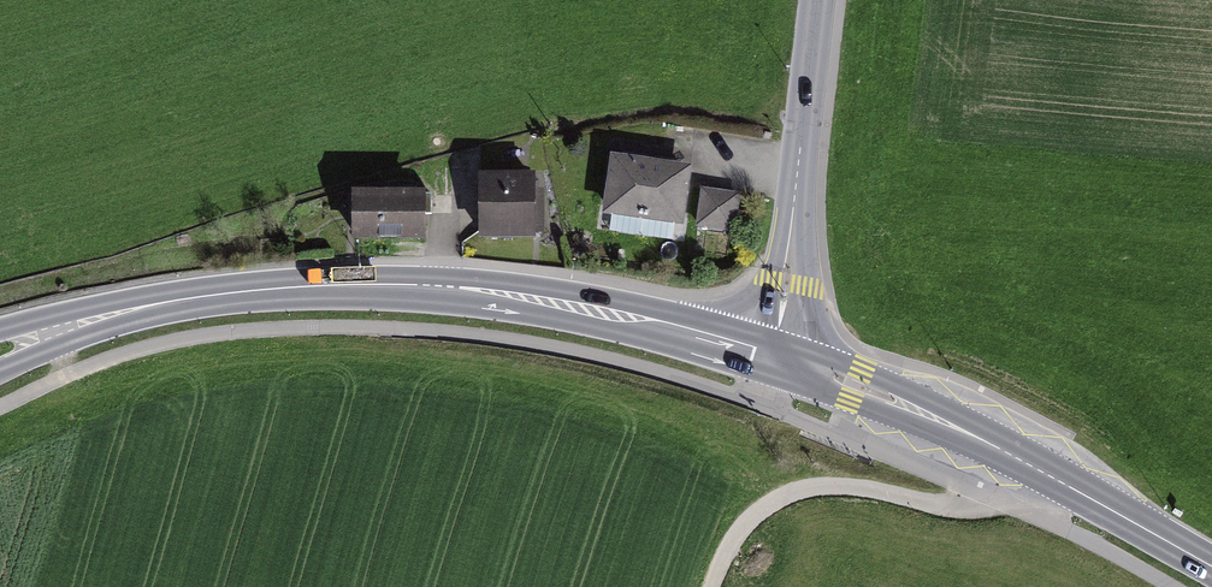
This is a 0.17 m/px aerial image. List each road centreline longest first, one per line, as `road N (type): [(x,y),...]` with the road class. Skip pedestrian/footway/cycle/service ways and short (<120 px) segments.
road 1 (primary): [(162,305),(252,290),(396,284),(487,291),(645,321),(780,362)]
road 2 (primary): [(780,362),(987,445),(1211,568)]
road 3 (tertiary): [(818,0),(780,362)]
road 4 (primary): [(0,373),(162,305)]
road 5 (primary): [(162,305),(0,331)]

